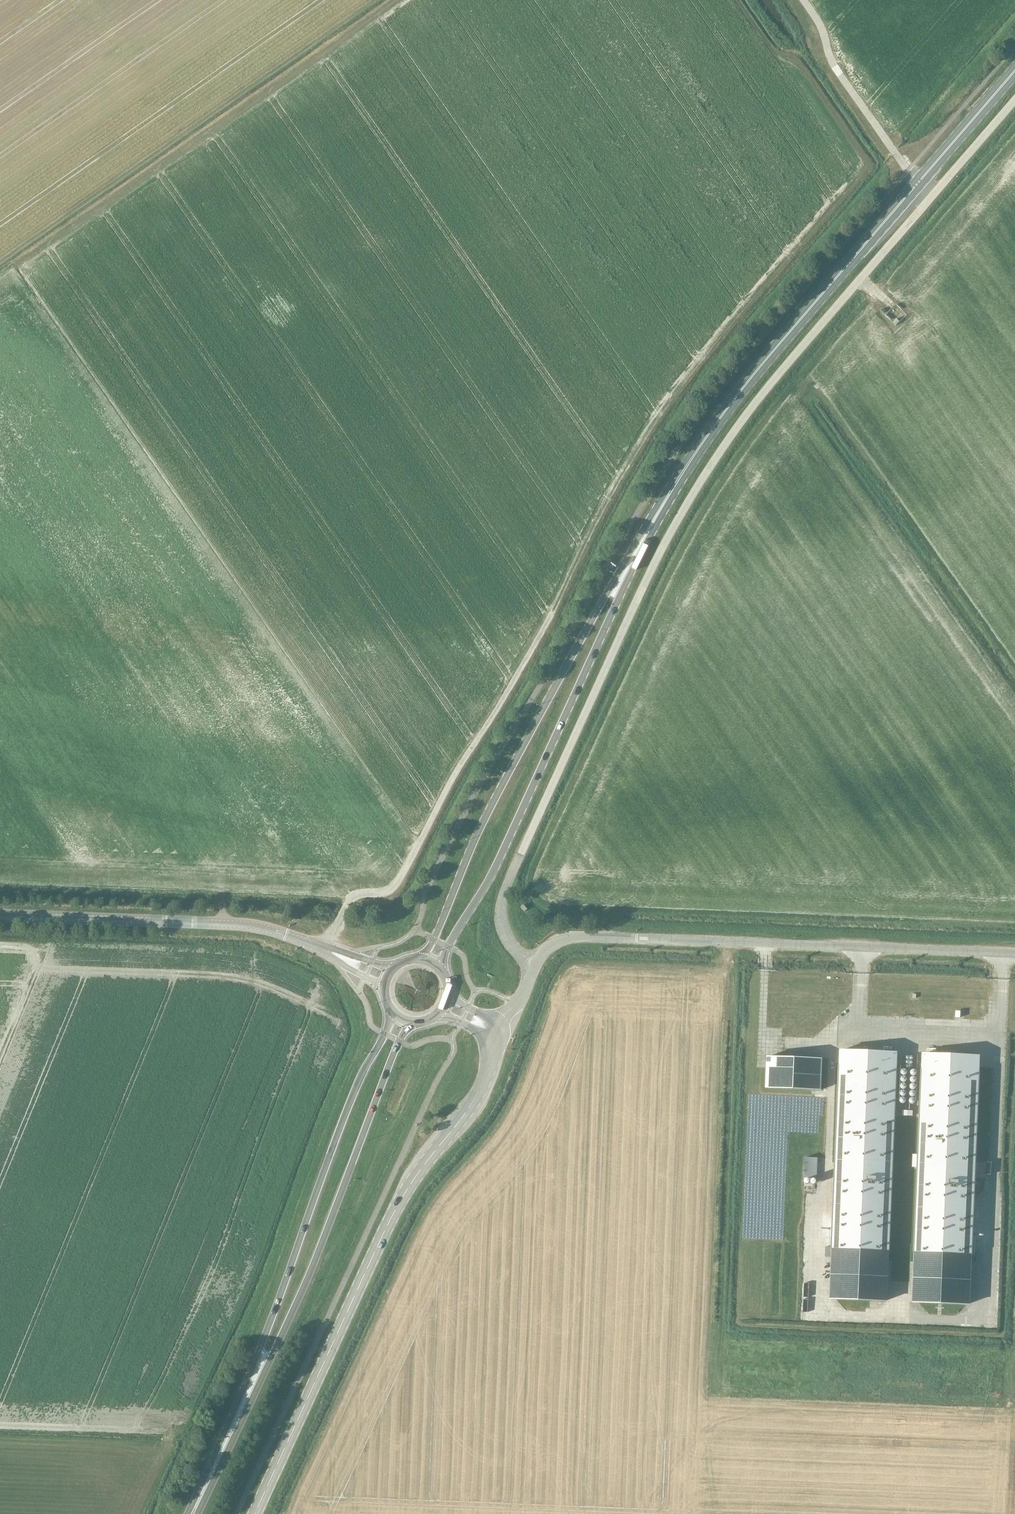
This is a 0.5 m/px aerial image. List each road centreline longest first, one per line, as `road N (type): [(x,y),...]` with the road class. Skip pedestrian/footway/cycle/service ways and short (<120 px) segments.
road 1 (unclassified): [(537,965),(506,940),(504,892),(647,579),(748,413),(931,197)]
road 2 (secondary): [(254,1513),(416,1176),(467,1116),(497,1052)]
road 3 (primary): [(444,971),(649,526)]
road 4 (primary): [(649,526),(604,597),(420,958)]
road 5 (trunk): [(393,1012),(360,1081),(237,1419)]
road 6 (primary): [(649,526),(748,383),(918,184)]
road 7 (trunk): [(237,1419),(291,1320),(412,1023)]
road 8 (unclassified): [(1014,953),(637,938)]
road 9 (secondary): [(323,951),(247,924),(0,916)]
road 10 (primary): [(918,184),(1014,72)]
road 11 (unclassified): [(931,197),(1014,100)]

